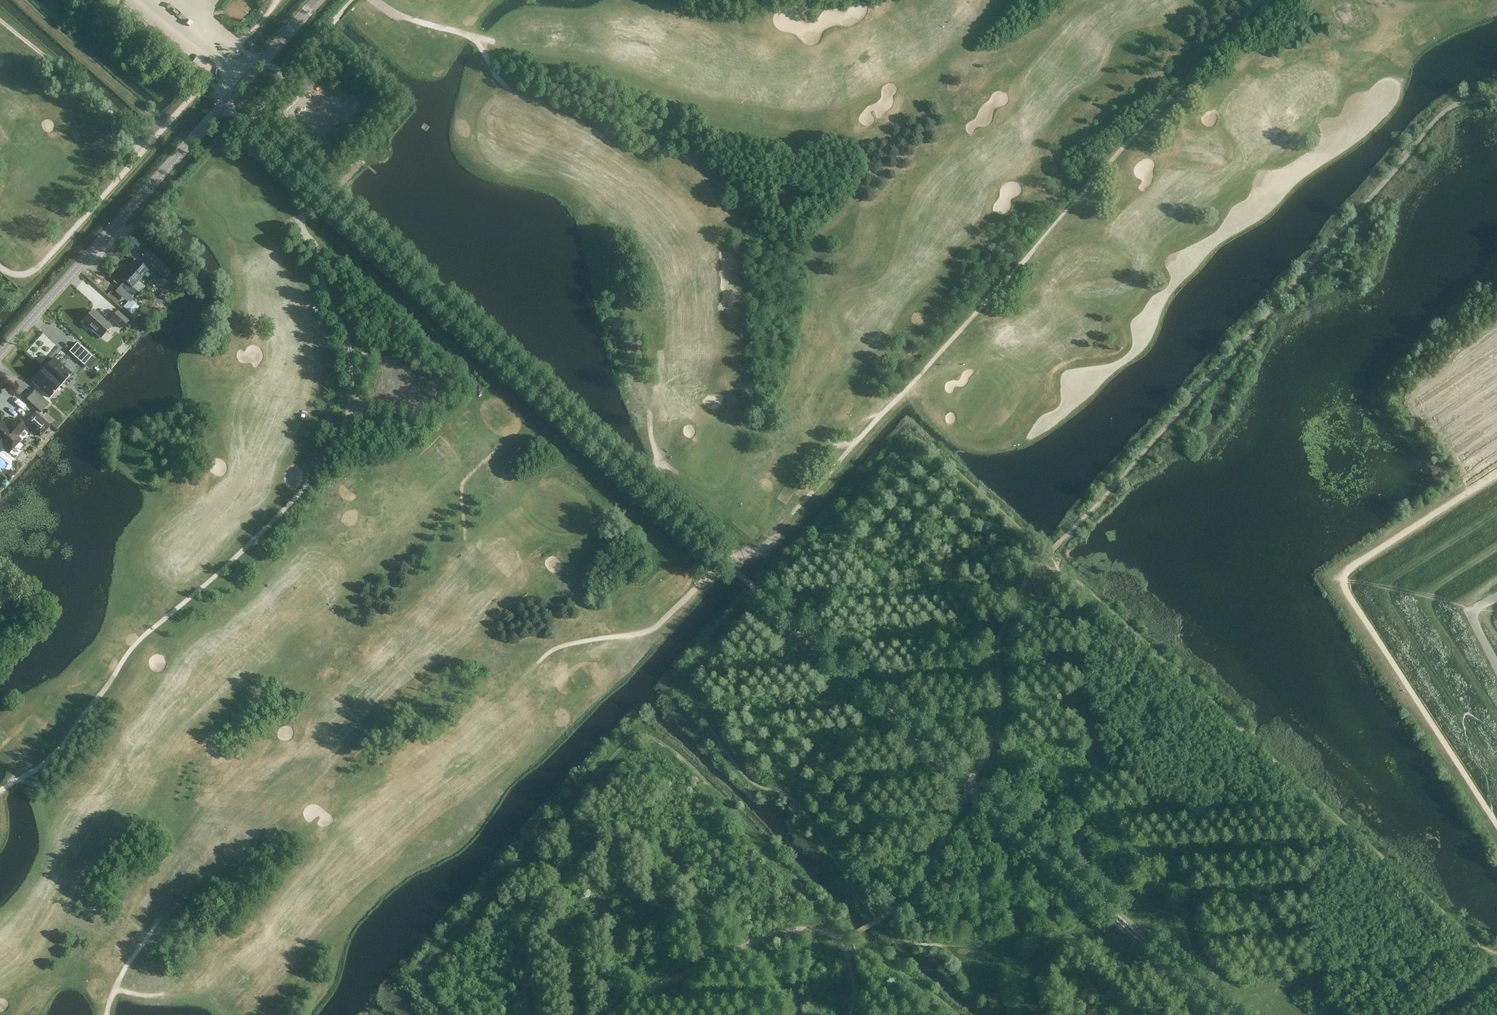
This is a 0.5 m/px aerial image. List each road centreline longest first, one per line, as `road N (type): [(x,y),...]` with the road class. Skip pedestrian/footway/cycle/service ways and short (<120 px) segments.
road 1 (tertiary): [(0,353),(316,0)]
road 2 (track): [(359,159),(301,218),(320,275)]

